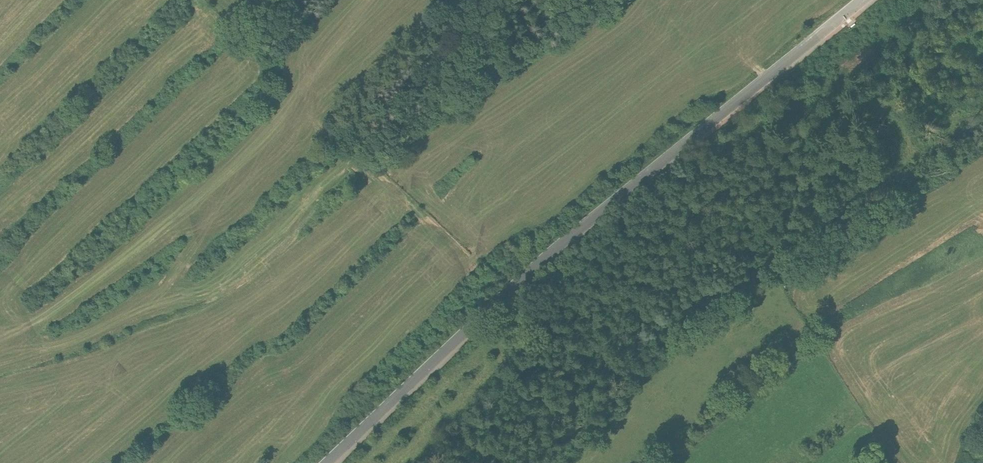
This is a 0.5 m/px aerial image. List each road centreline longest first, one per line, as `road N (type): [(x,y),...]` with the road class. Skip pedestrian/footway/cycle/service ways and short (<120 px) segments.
road 1 (tertiary): [(861,0),(594,216),(325,462)]

